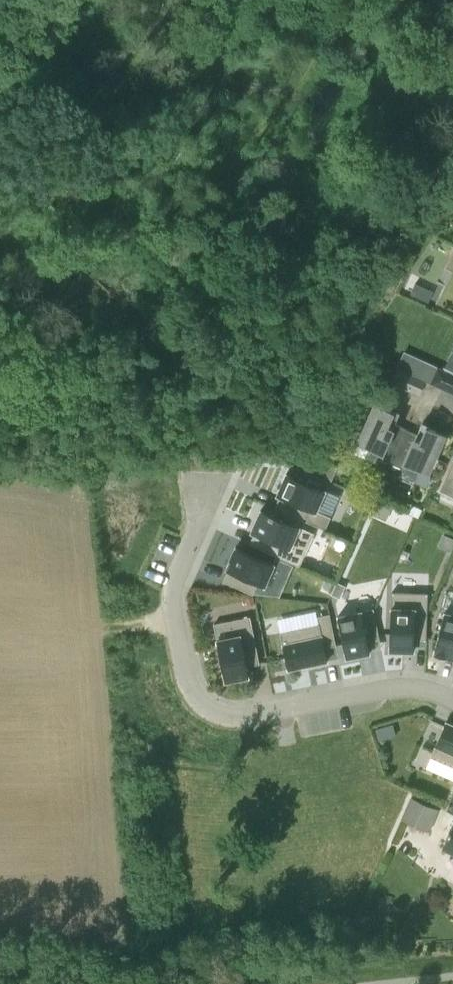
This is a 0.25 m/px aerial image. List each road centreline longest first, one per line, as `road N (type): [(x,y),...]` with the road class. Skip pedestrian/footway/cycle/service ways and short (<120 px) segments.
road 1 (residential): [(452,698),(404,685),(240,716),(209,710),(190,689),(172,602),(199,524),(202,478)]

